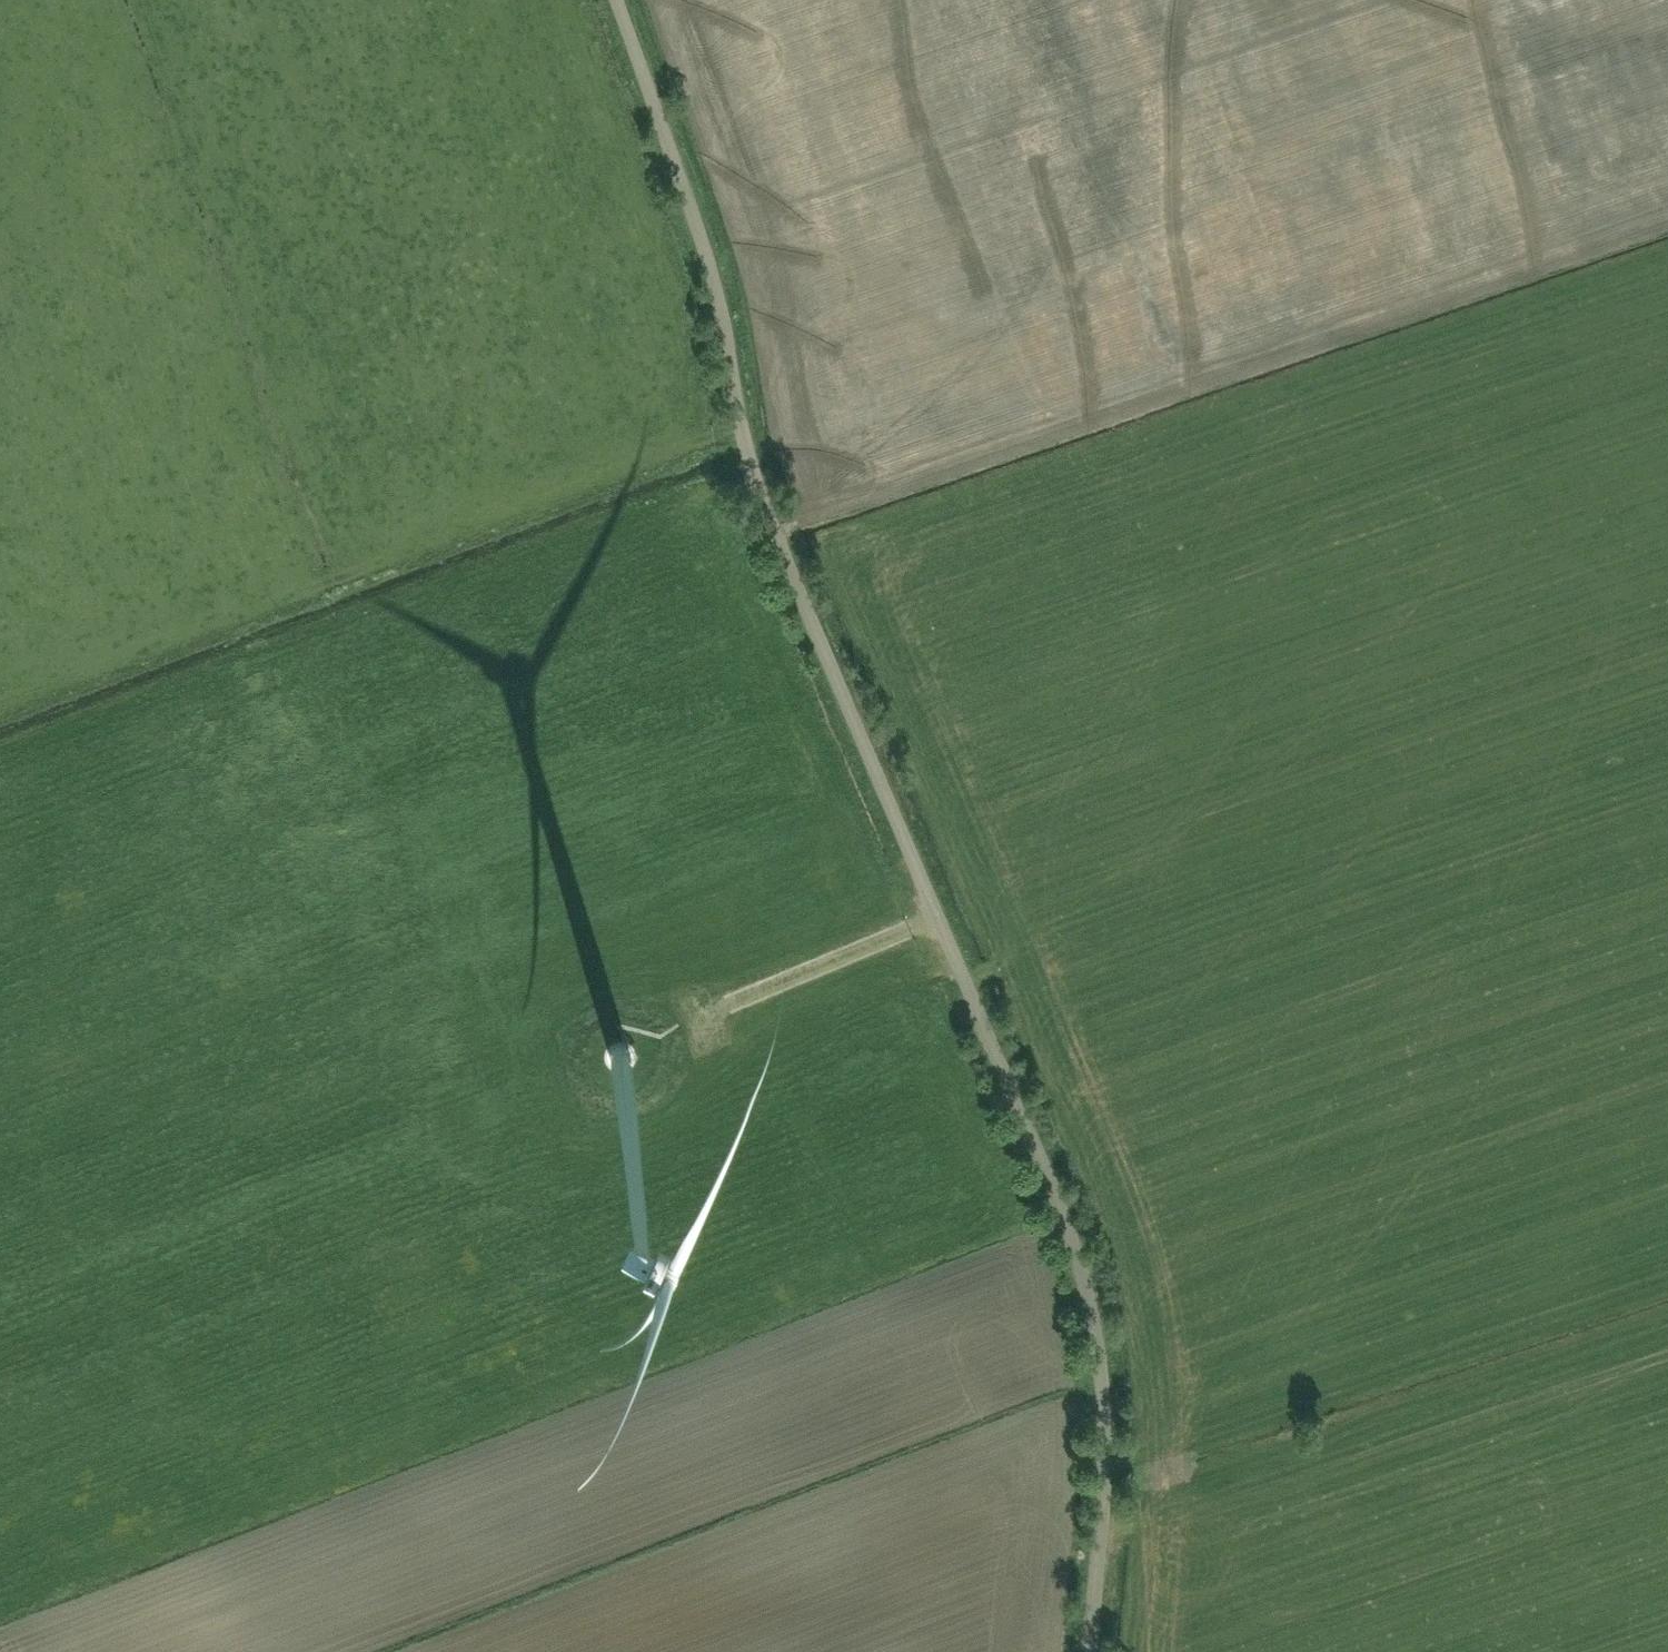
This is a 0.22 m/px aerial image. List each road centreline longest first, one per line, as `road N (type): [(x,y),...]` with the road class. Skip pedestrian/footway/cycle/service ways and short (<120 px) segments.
road 1 (unclassified): [(1106,1651),(1107,1308),(1082,1229),(750,436),(737,302),(721,243),(627,0)]

